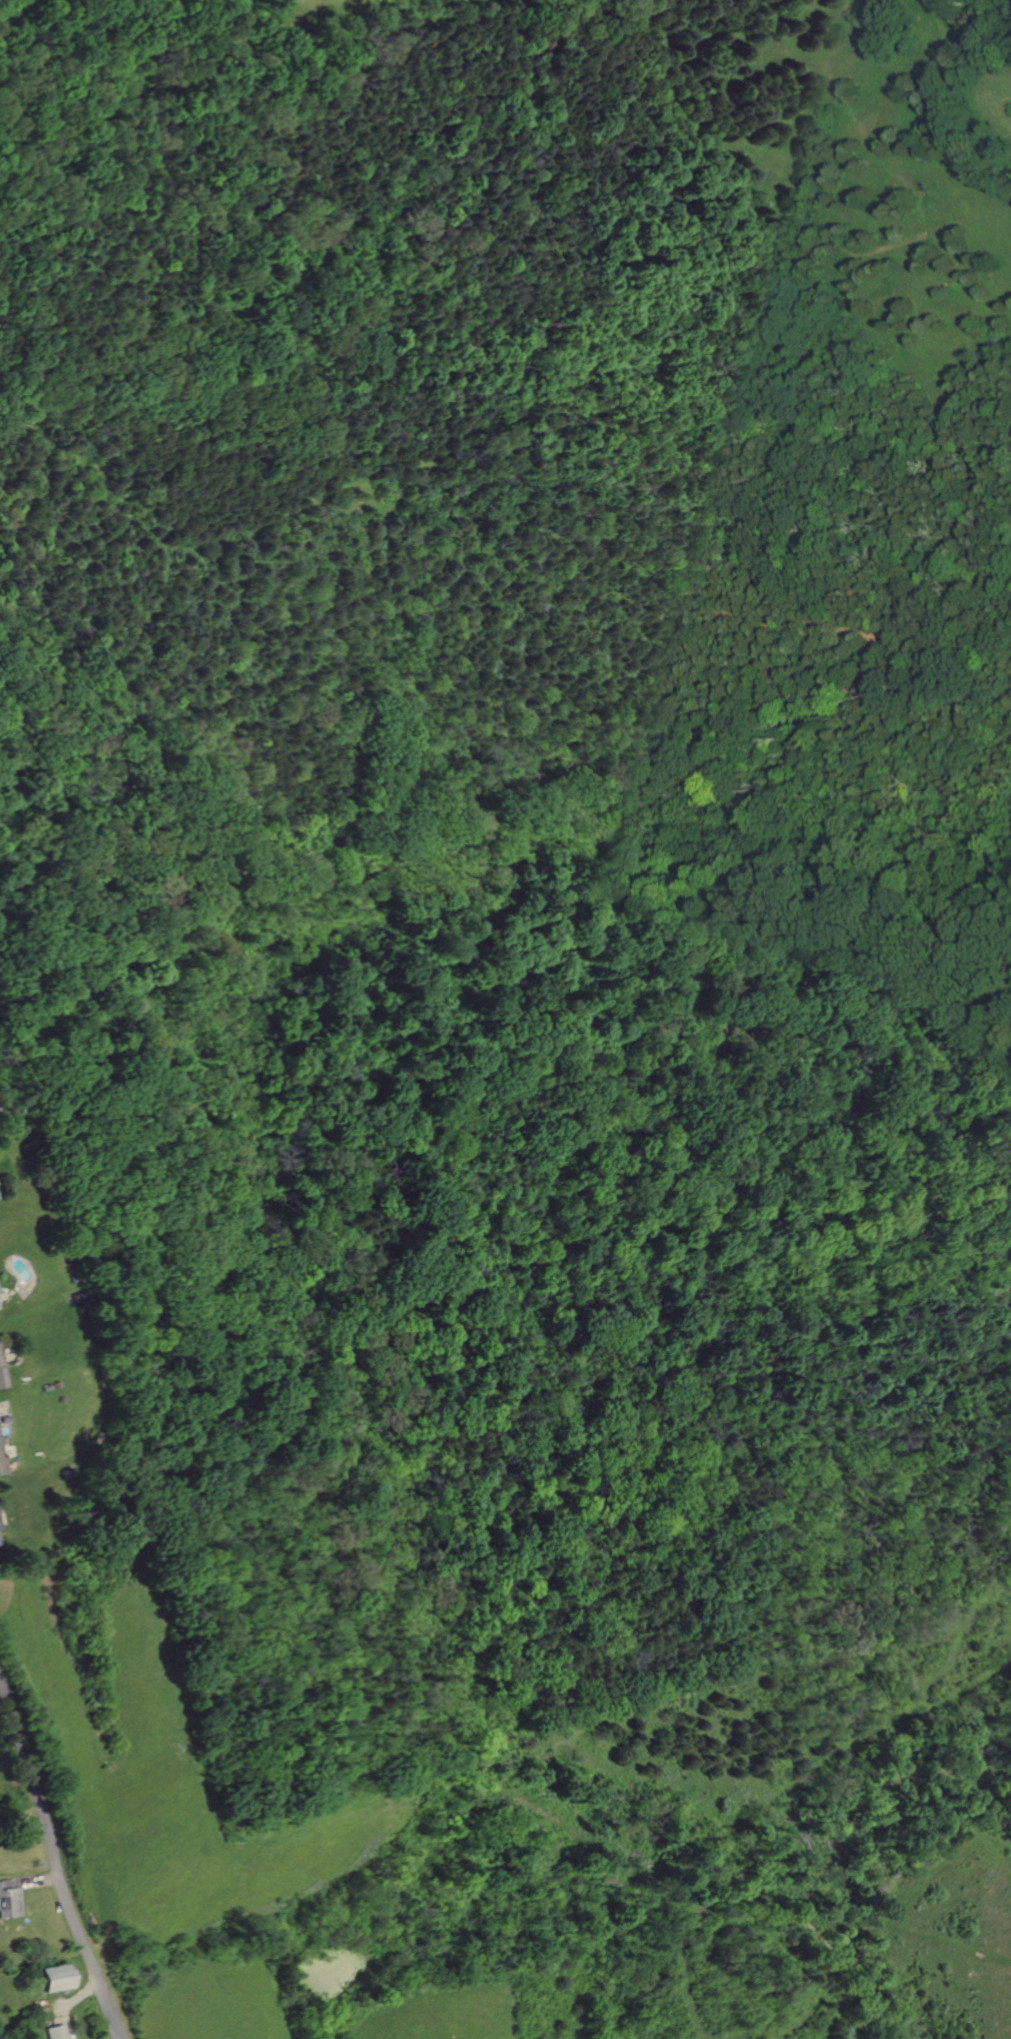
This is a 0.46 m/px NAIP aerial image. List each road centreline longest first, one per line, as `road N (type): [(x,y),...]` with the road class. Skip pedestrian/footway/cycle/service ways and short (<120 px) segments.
road 1 (residential): [(0,1689),(119,2038)]

